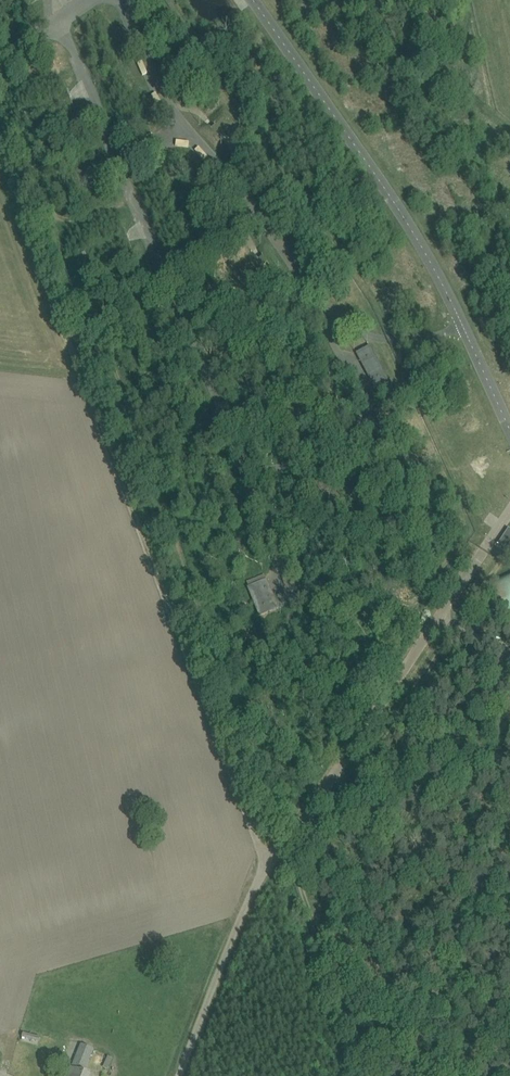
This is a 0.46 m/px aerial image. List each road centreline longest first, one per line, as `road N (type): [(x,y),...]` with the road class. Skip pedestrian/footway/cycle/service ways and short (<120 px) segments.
road 1 (track): [(264,865),(0,165)]
road 2 (unclassified): [(180,1075),(264,865),(485,547)]
road 3 (unclassified): [(121,0),(150,73),(193,140),(327,309),(385,339),(428,336),(457,320)]
road 4 (unclassified): [(252,0),(403,219),(457,320)]

